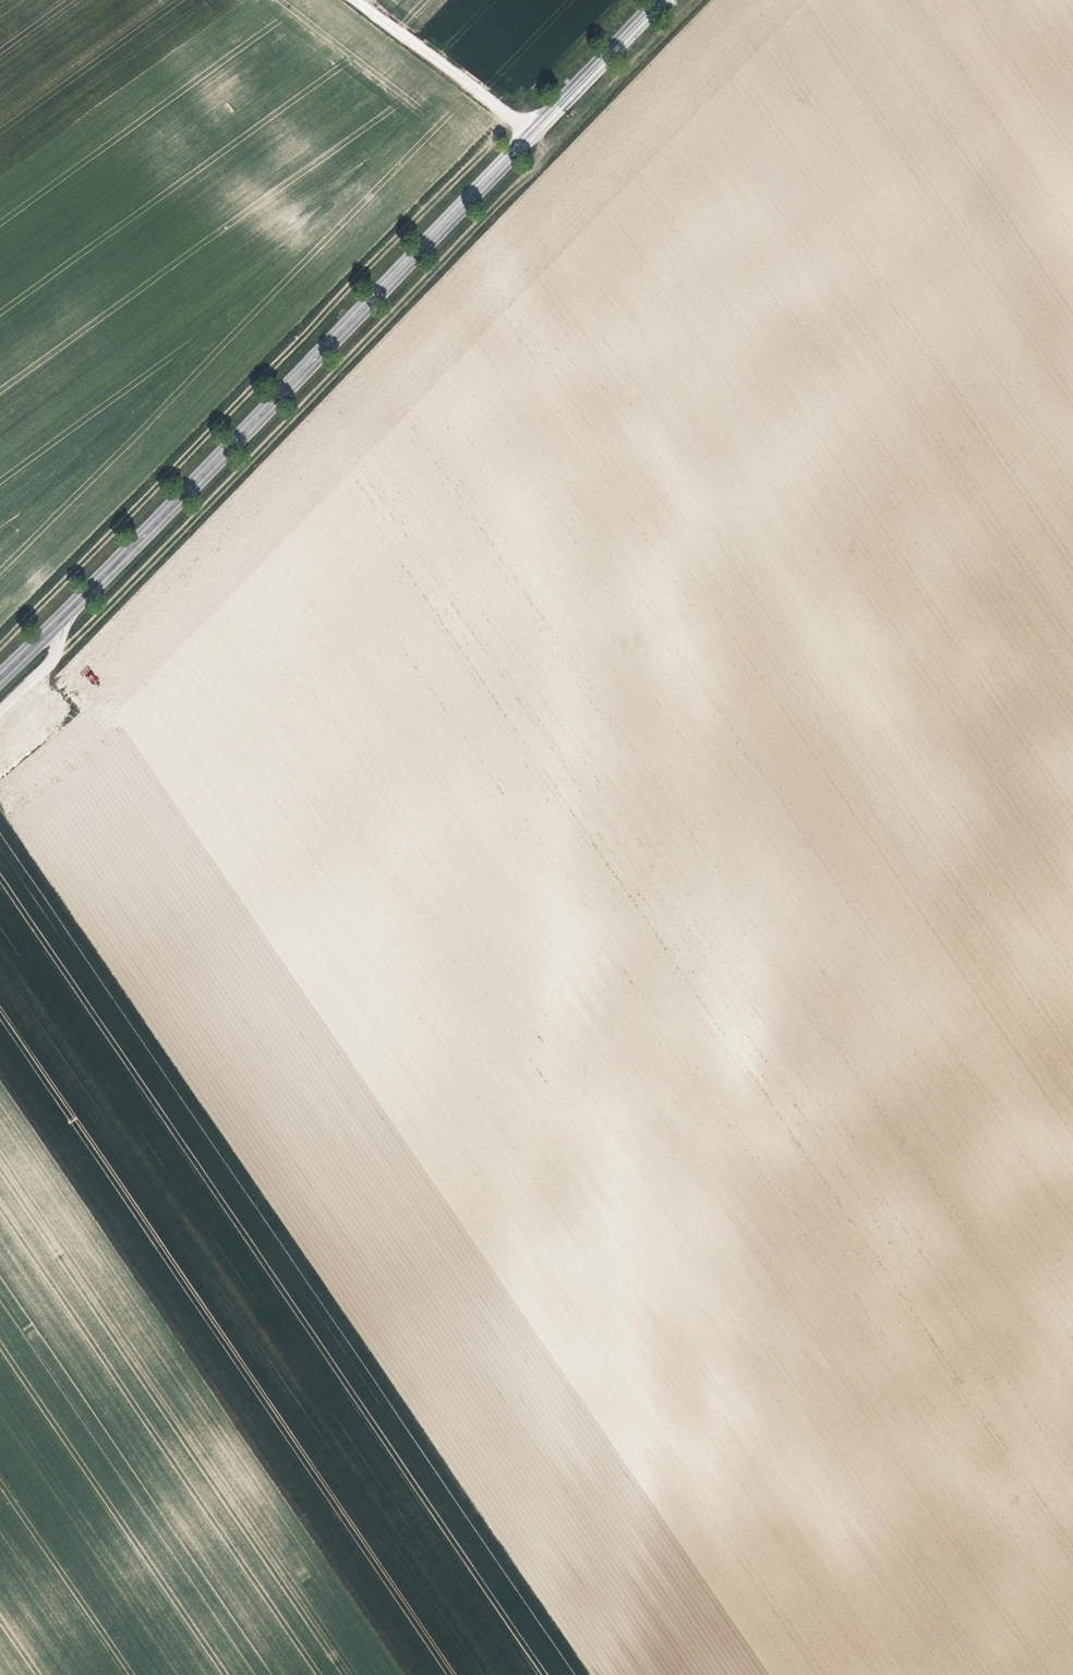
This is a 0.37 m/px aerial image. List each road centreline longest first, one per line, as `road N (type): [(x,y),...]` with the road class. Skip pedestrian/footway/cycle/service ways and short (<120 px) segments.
road 1 (secondary): [(0,683),(665,0)]
road 2 (track): [(515,116),(0,647)]
road 3 (track): [(533,136),(361,0)]

